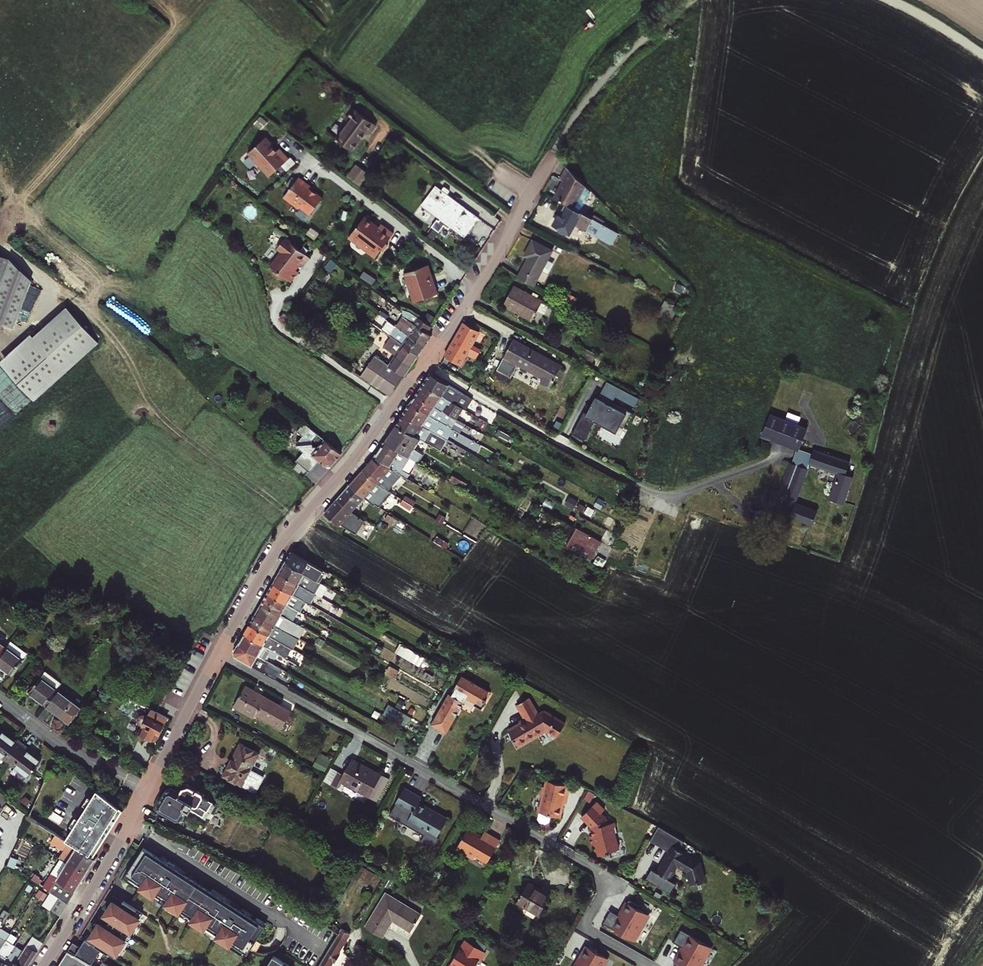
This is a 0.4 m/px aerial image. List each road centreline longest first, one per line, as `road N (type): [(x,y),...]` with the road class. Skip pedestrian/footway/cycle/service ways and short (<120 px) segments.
road 1 (residential): [(220,657),(287,541),(367,447),(475,286)]
road 2 (residential): [(220,657),(611,879)]
road 3 (residential): [(312,162),(475,286)]
road 4 (residential): [(44,965),(150,790)]
road 5 (residential): [(0,698),(60,745),(150,790)]
road 6 (residential): [(475,286),(556,155)]
road 7 (residential): [(150,790),(220,657)]

